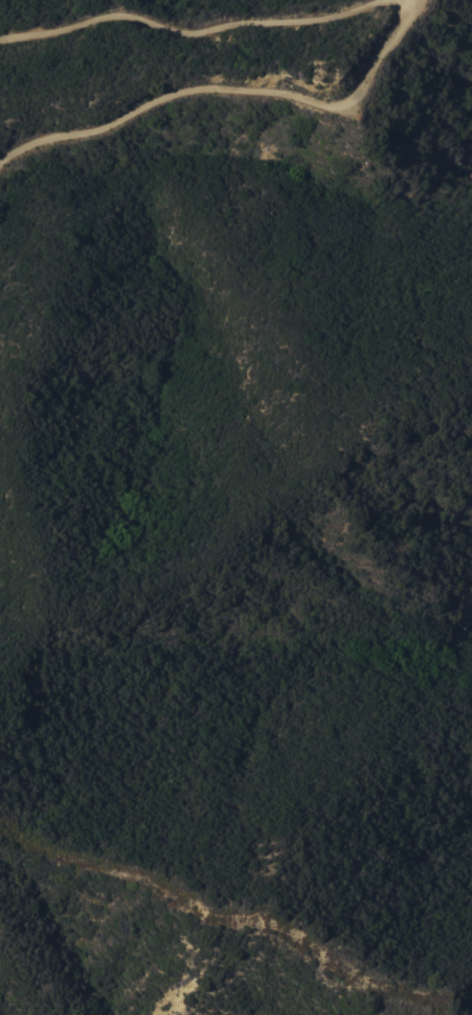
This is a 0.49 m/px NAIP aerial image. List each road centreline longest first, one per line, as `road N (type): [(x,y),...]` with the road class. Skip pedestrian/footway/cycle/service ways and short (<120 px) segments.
road 1 (track): [(0,38),(105,17),(200,32),(378,3),(399,10),(403,24),(358,91),(340,101),(259,88),(178,91),(0,157)]

